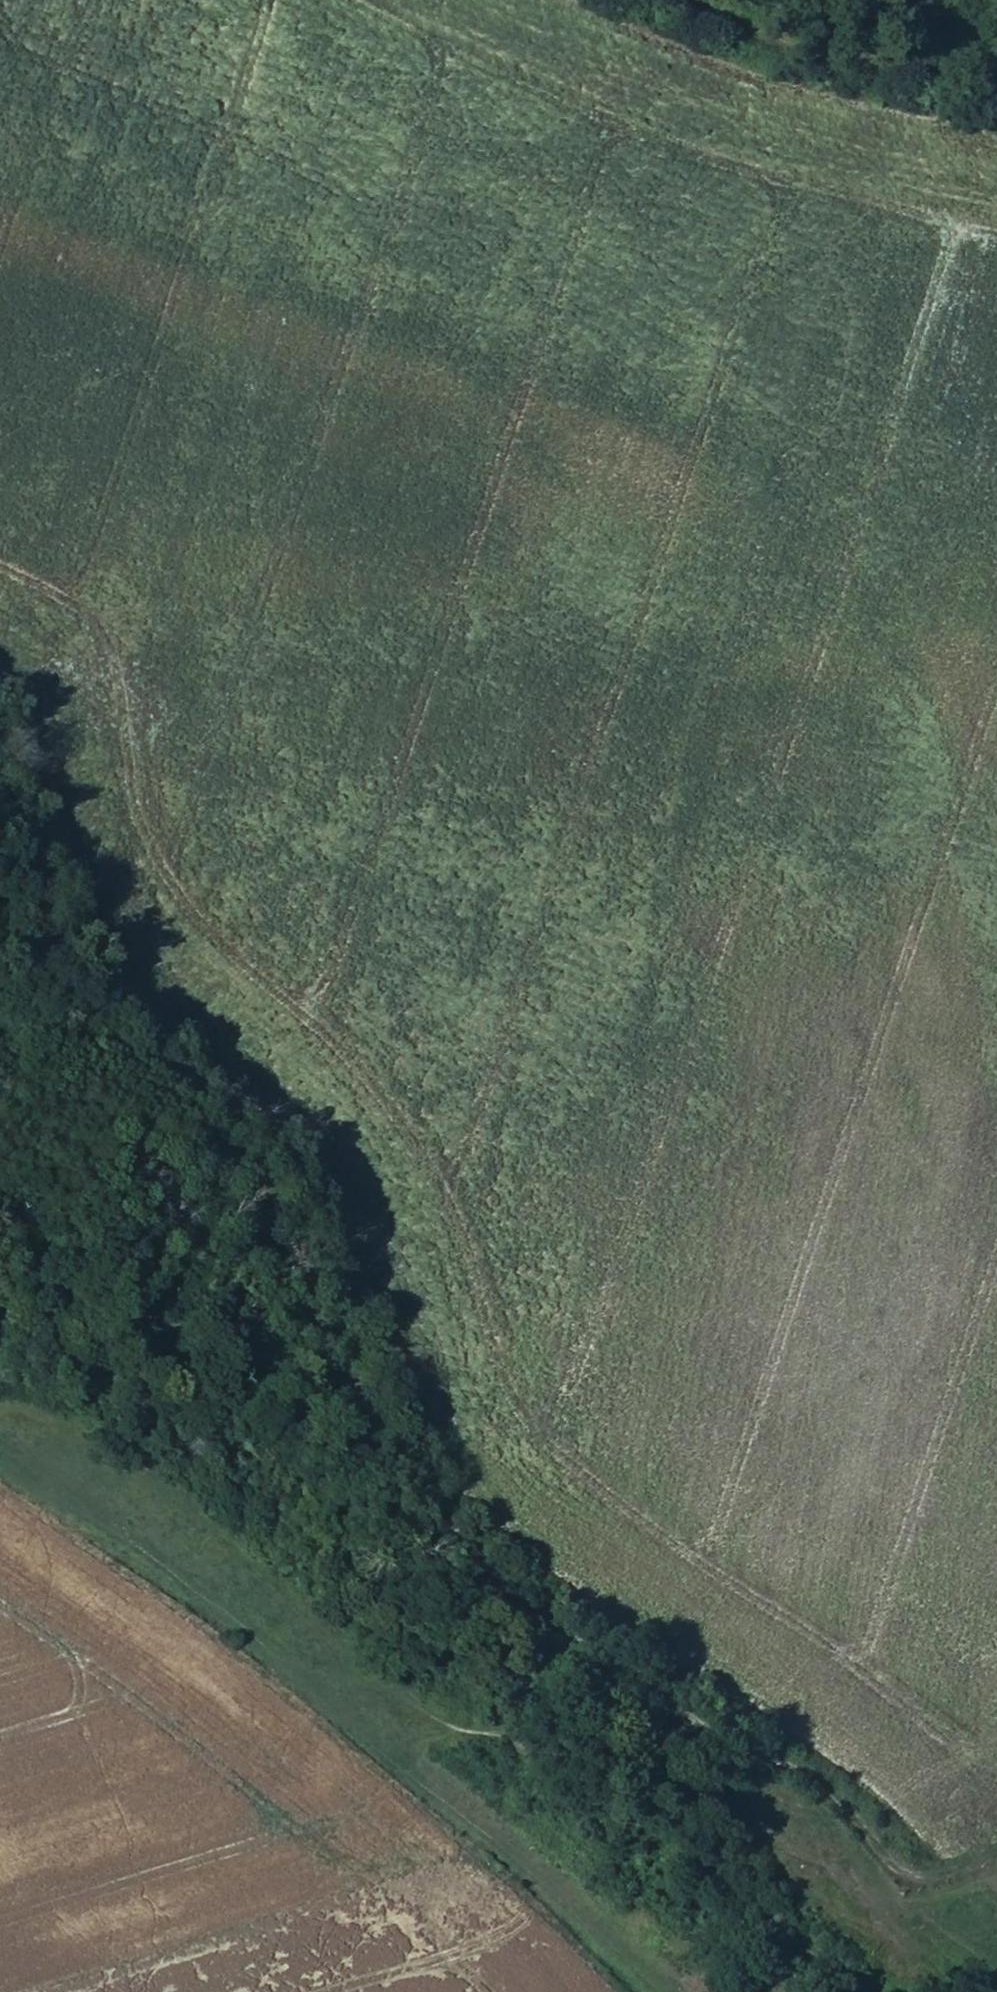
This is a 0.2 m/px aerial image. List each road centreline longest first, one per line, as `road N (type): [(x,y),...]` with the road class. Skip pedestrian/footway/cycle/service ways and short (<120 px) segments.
road 1 (track): [(347,1368),(315,1288),(256,1191),(169,1119),(0,1046)]

